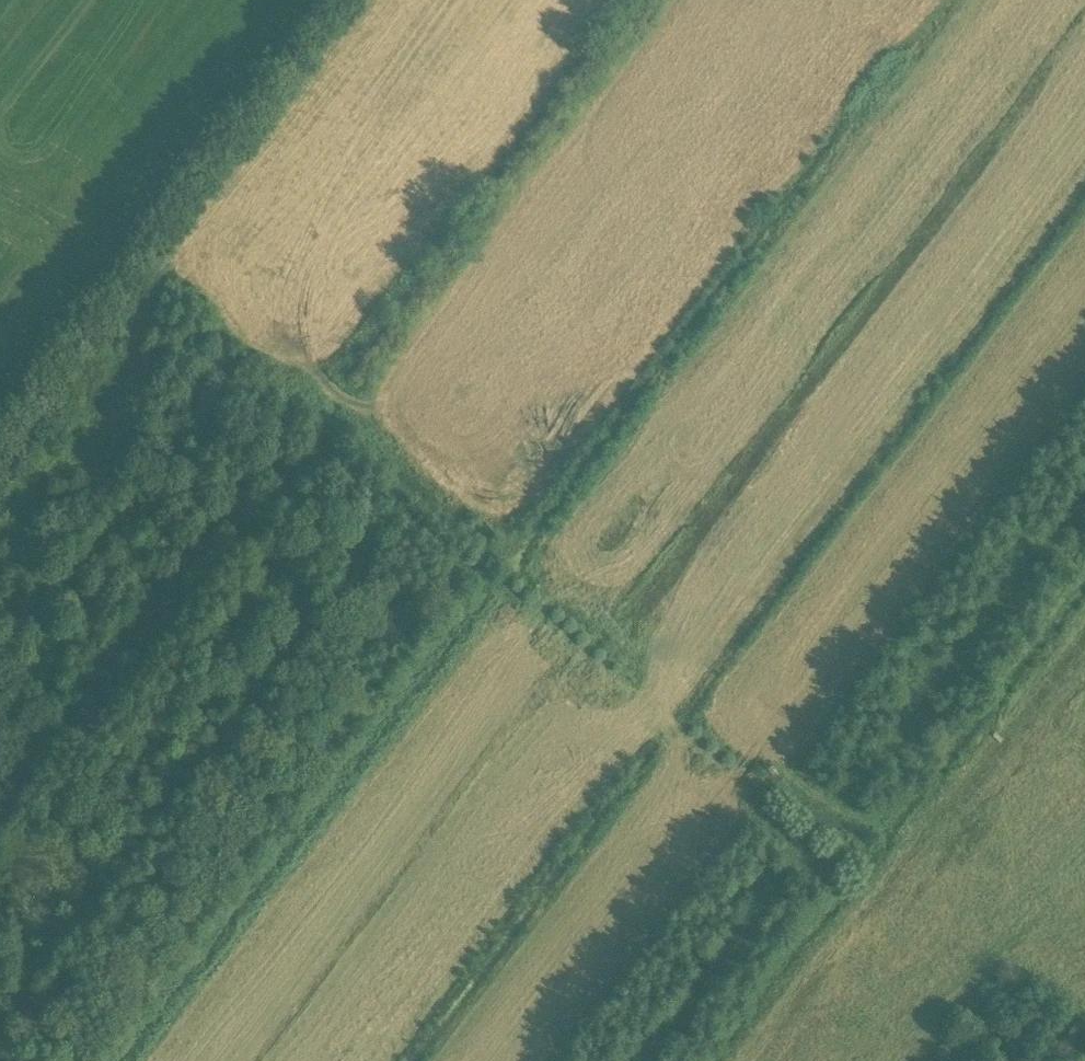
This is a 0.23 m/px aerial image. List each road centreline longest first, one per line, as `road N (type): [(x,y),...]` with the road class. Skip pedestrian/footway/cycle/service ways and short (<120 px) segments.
road 1 (track): [(1084,495),(834,813),(761,749)]

